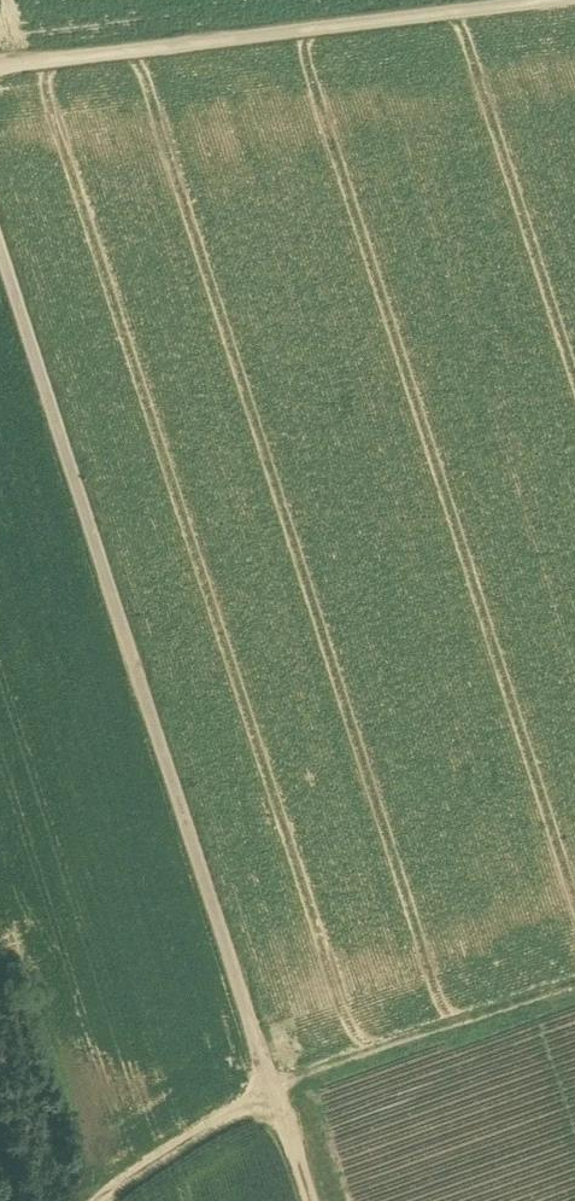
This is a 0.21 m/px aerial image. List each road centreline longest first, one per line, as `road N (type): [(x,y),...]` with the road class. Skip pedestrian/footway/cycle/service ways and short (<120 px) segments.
road 1 (track): [(289,1099),(0,221)]
road 2 (track): [(574,6),(0,79)]
road 3 (track): [(574,1001),(289,1099)]
road 4 (track): [(289,1099),(123,1200)]

